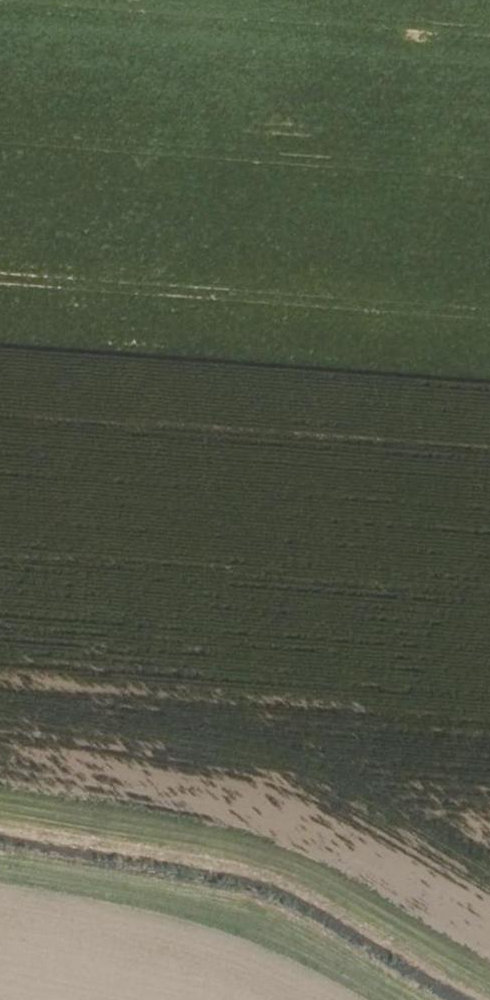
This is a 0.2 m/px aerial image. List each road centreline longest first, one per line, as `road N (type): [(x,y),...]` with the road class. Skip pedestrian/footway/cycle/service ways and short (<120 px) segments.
road 1 (track): [(0,872),(245,910),(394,999)]

